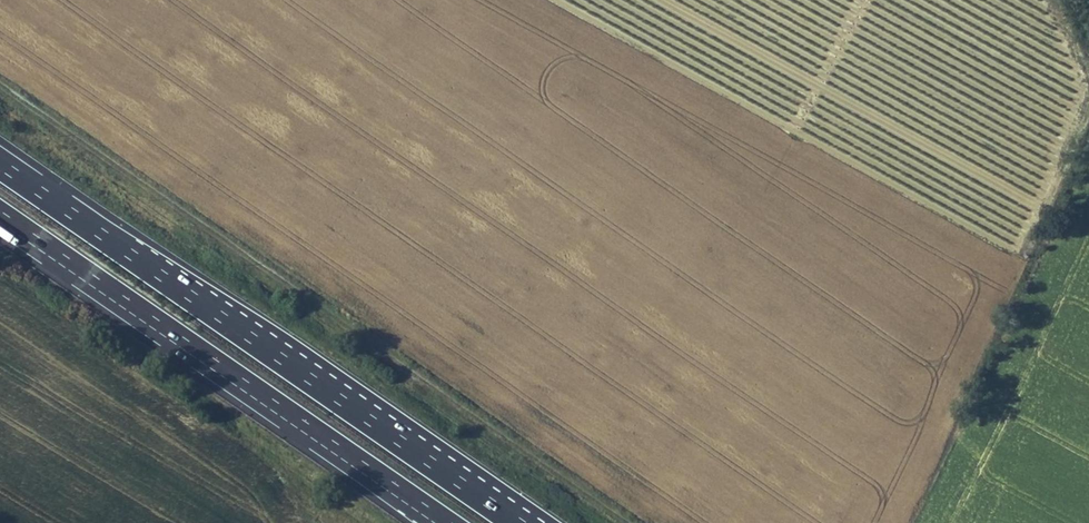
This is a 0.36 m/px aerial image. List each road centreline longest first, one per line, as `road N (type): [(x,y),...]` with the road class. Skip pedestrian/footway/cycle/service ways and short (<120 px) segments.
road 1 (track): [(0,84),(633,522)]
road 2 (motorway): [(524,522),(0,165)]
road 3 (motorway): [(0,213),(449,522)]
road 4 (track): [(0,292),(303,501)]

